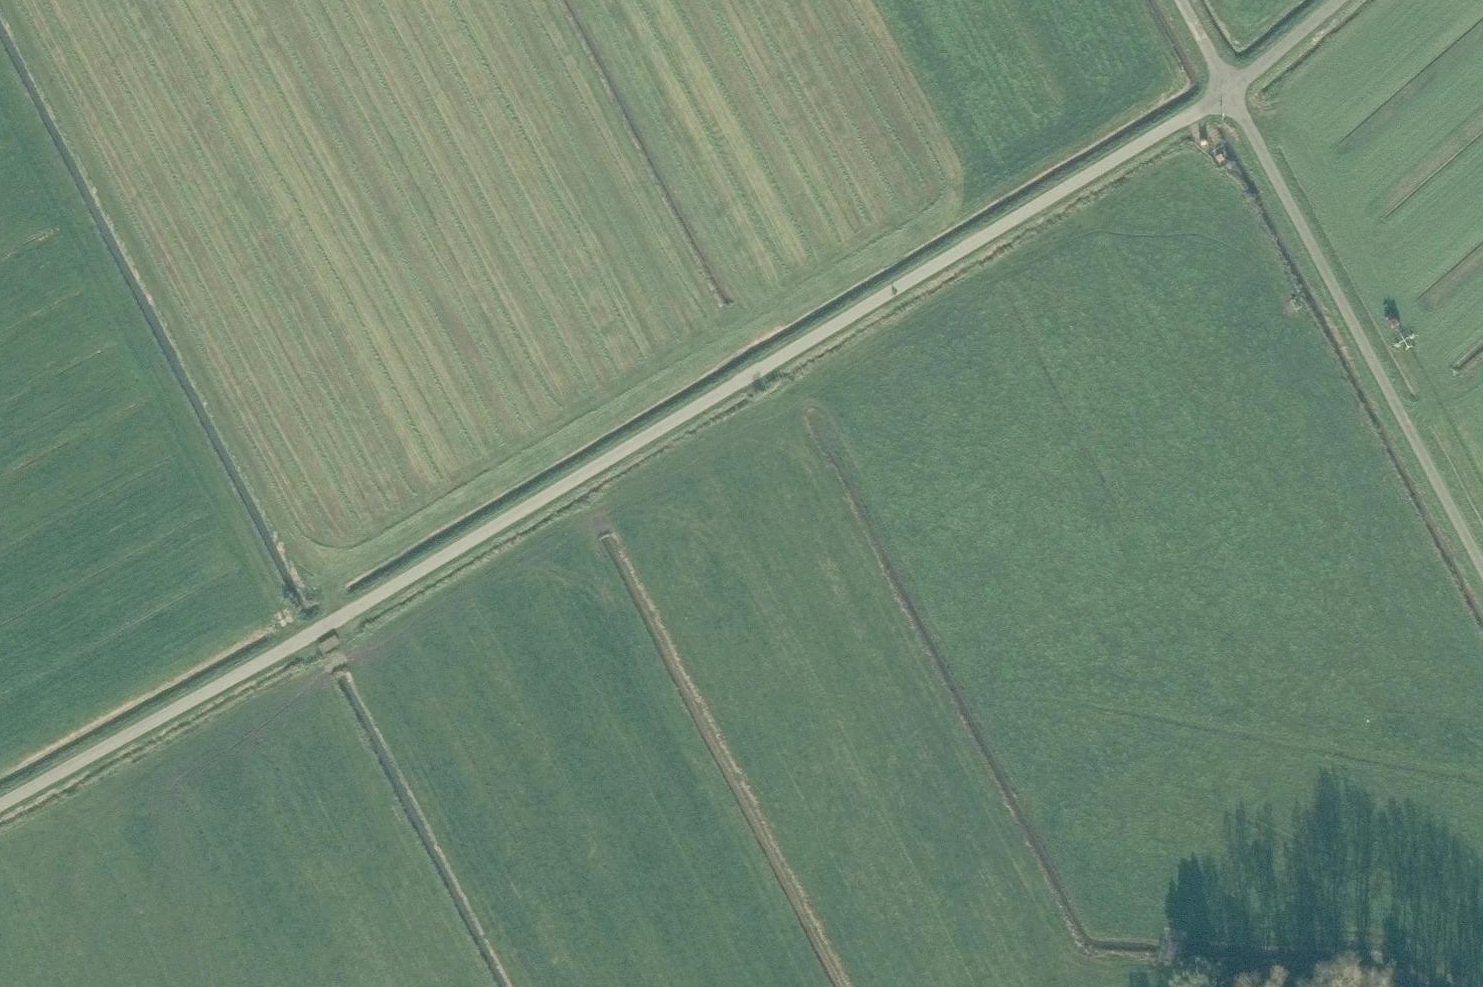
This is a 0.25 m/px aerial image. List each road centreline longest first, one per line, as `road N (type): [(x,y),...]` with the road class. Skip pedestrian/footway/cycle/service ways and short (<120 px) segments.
road 1 (unclassified): [(0,806),(317,632),(1230,92)]
road 2 (unclassified): [(1482,570),(1230,92)]
road 3 (unclassified): [(1230,92),(1339,0)]

